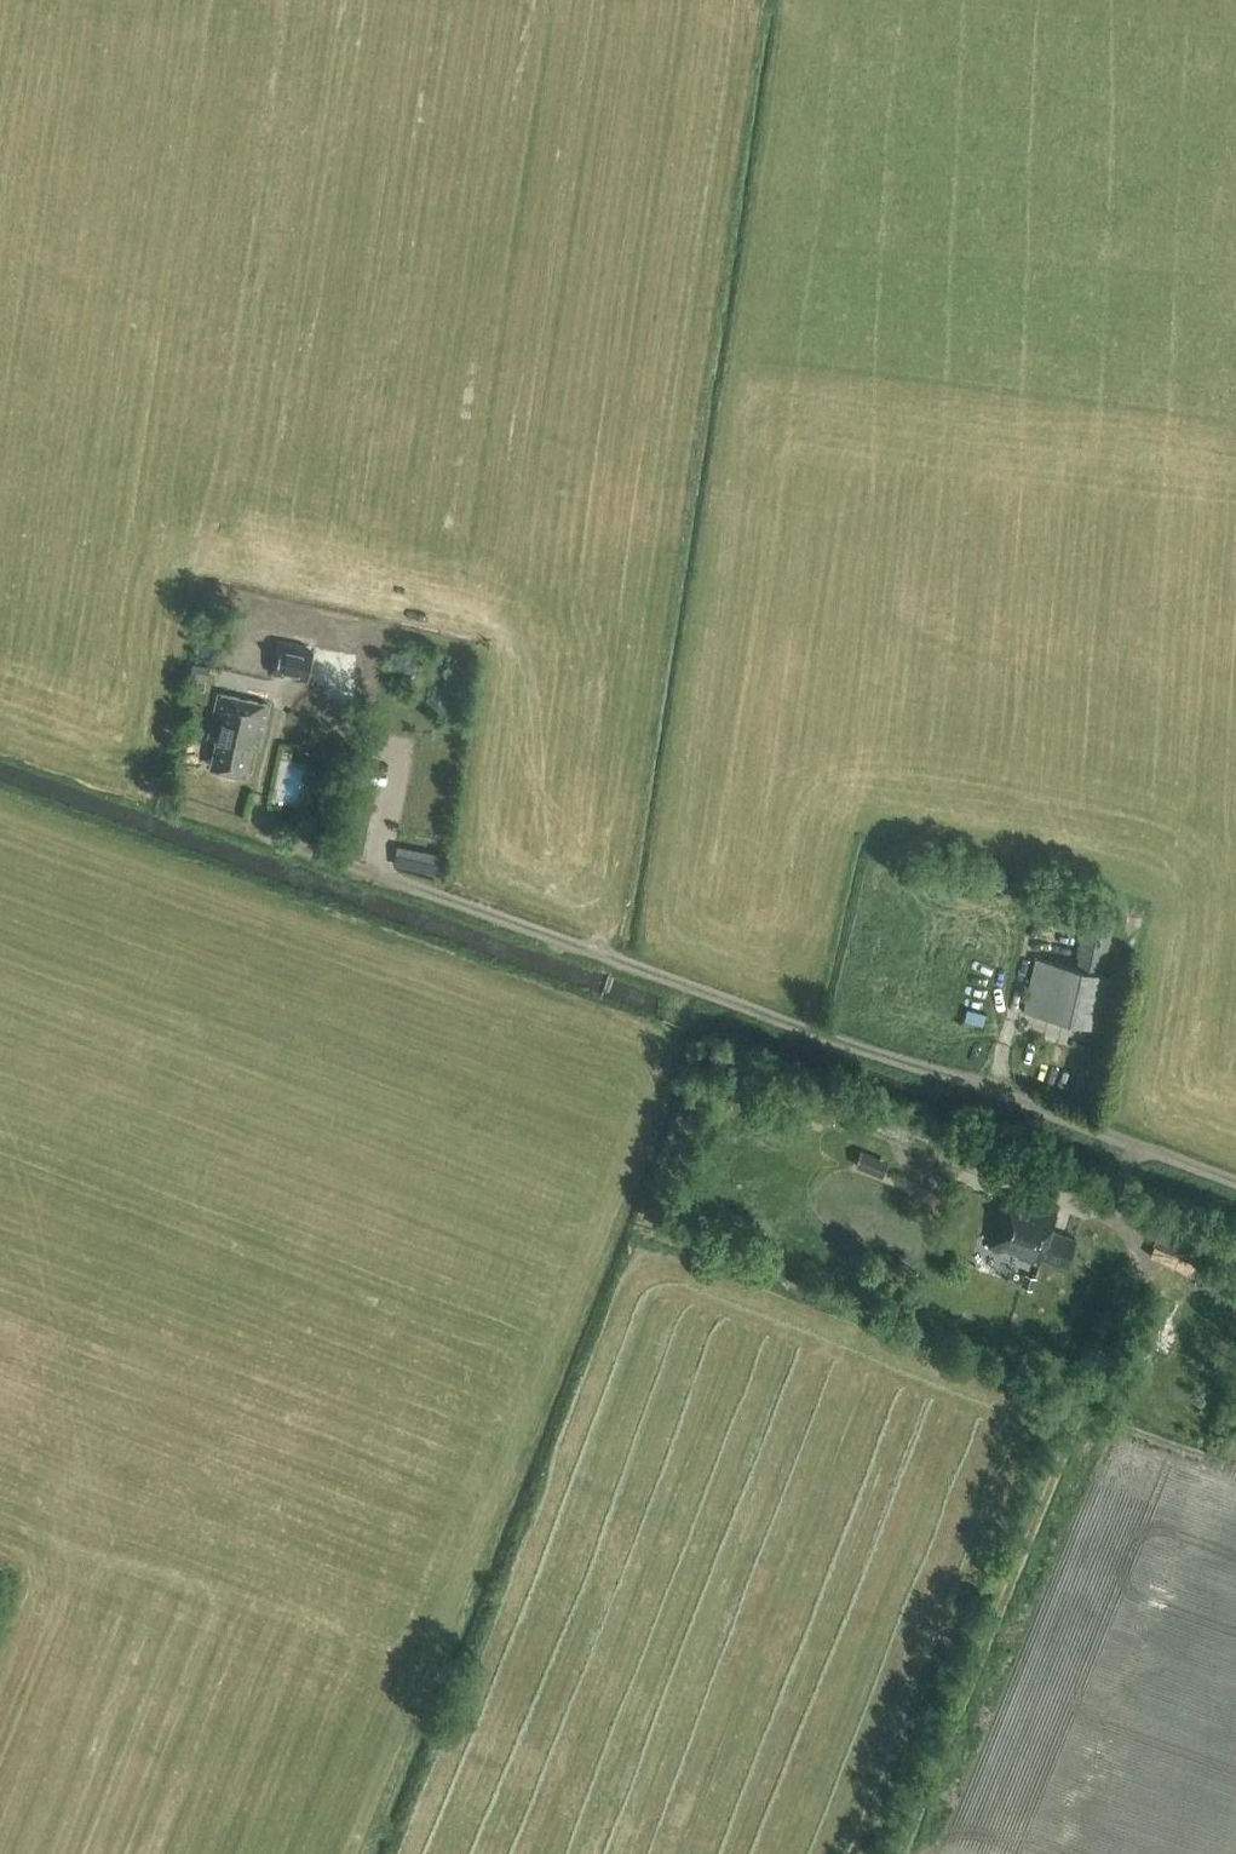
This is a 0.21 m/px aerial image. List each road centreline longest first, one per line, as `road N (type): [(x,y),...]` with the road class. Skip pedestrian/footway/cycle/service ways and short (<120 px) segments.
road 1 (track): [(1235,1179),(273,837)]
road 2 (track): [(898,1853),(1098,1317)]

